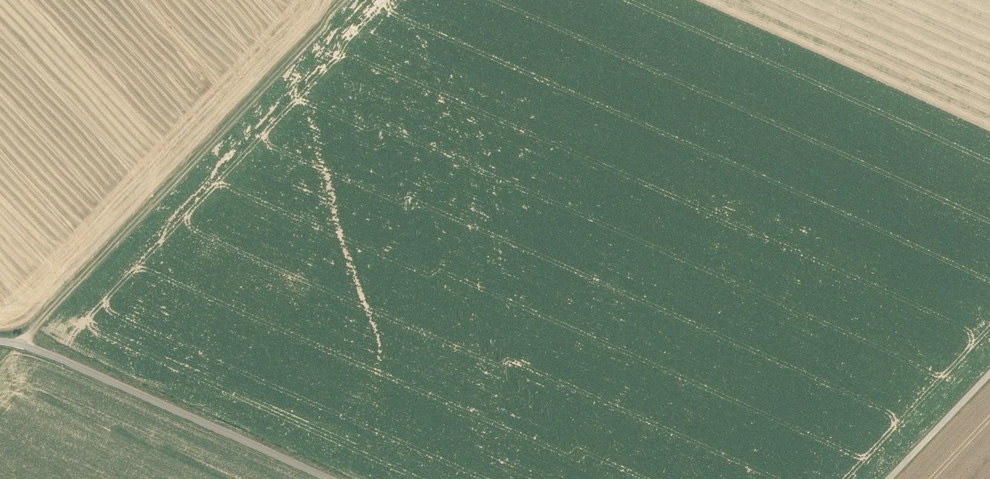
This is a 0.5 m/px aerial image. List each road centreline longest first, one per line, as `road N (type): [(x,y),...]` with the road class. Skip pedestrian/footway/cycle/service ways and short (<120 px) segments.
road 1 (track): [(341,0),(23,331)]
road 2 (unclassified): [(362,478),(55,341),(0,329)]
road 3 (track): [(989,373),(889,478)]

